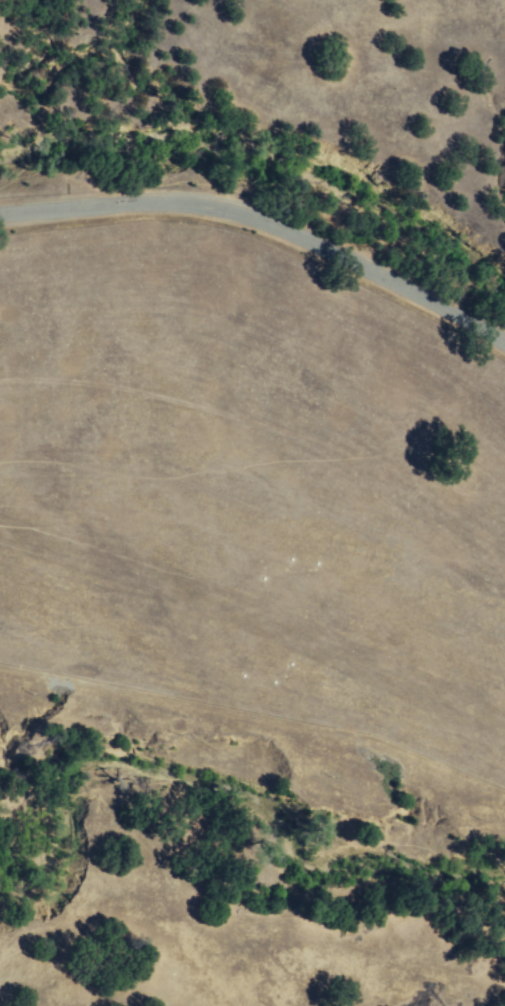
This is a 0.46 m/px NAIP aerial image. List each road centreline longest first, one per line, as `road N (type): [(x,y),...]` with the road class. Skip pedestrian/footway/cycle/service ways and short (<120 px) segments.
road 1 (tertiary): [(504,343),(246,216),(174,205),(0,216)]

